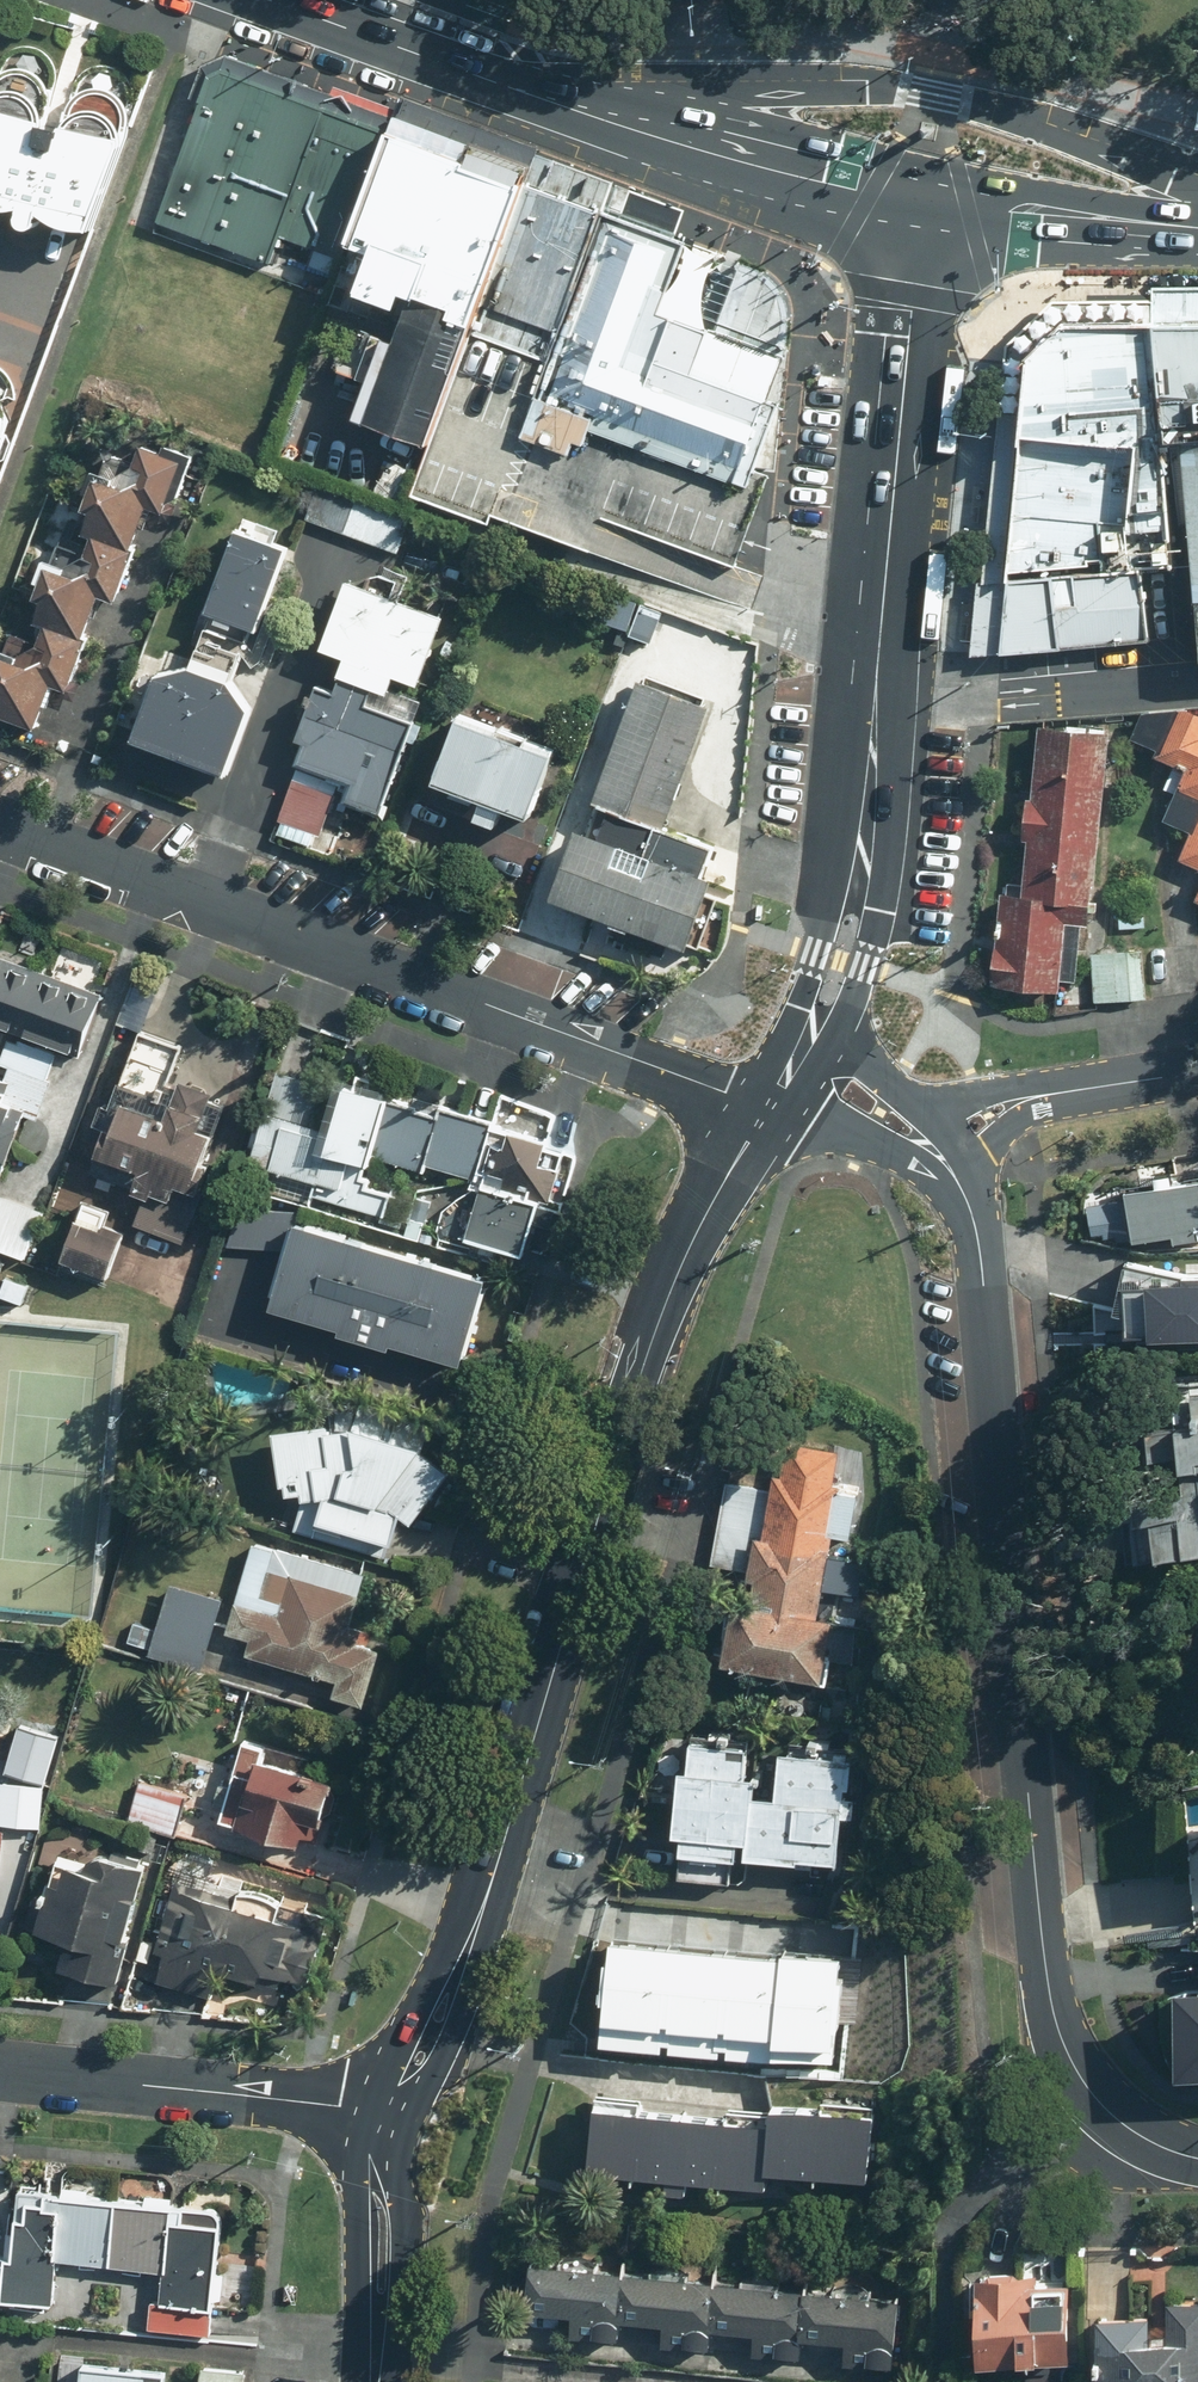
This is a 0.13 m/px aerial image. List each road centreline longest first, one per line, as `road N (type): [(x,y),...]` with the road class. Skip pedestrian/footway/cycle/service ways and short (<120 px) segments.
road 1 (residential): [(1197,2160),(1141,2136),(1099,2102),(1064,2044),(1055,2011),(985,1282),(964,1188)]
road 2 (secondary): [(475,1941),(653,1341),(705,1220),(774,1102)]
road 3 (secondary): [(819,1024),(849,936),(868,819),(923,204)]
road 4 (residential): [(0,820),(490,1007),(774,1102)]
road 5 (primary): [(267,0),(601,118),(923,204)]
road 6 (residential): [(0,2074),(365,2109)]
road 7 (primary): [(923,204),(1197,227)]
road 8 (secondary): [(363,2381),(365,2109)]
road 9 (secondary): [(420,2114),(402,2168),(409,2245),(393,2381)]
road 10 (residential): [(964,1188),(924,1161),(774,1102)]
road 11 (secondary): [(365,2109),(475,1941)]
road 12 (secondary): [(475,1941),(420,2114)]
road 13 (residential): [(920,1101),(1074,1092)]
road 14 (residential): [(1074,1092),(1010,1125),(964,1188)]
road 15 (residential): [(819,1024),(920,1101)]
road 16 (residential): [(1074,1092),(1197,1073)]

